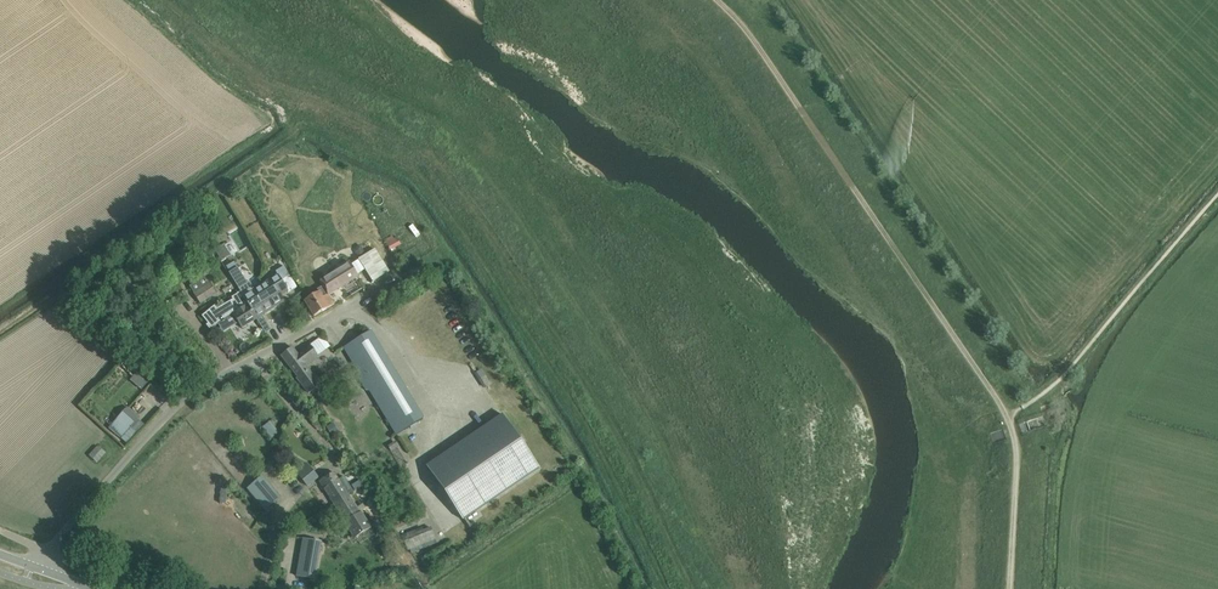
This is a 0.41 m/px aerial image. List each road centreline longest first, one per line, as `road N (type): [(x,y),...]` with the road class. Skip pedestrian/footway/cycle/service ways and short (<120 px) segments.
road 1 (track): [(1007,416),(742,23),(717,0)]
road 2 (residential): [(49,551),(174,408),(393,282)]
road 3 (track): [(1007,416),(1058,380),(1217,196)]
road 4 (track): [(0,330),(246,166)]
road 5 (track): [(1011,588),(1017,444),(1007,416)]

